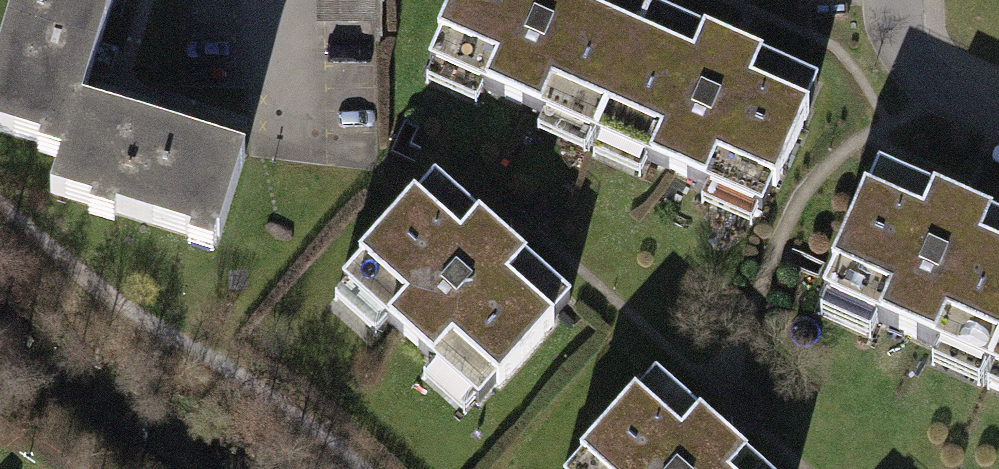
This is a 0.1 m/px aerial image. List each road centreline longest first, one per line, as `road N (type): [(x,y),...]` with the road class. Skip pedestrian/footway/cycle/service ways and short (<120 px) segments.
road 1 (residential): [(998,114),(945,91),(915,62),(892,0)]

